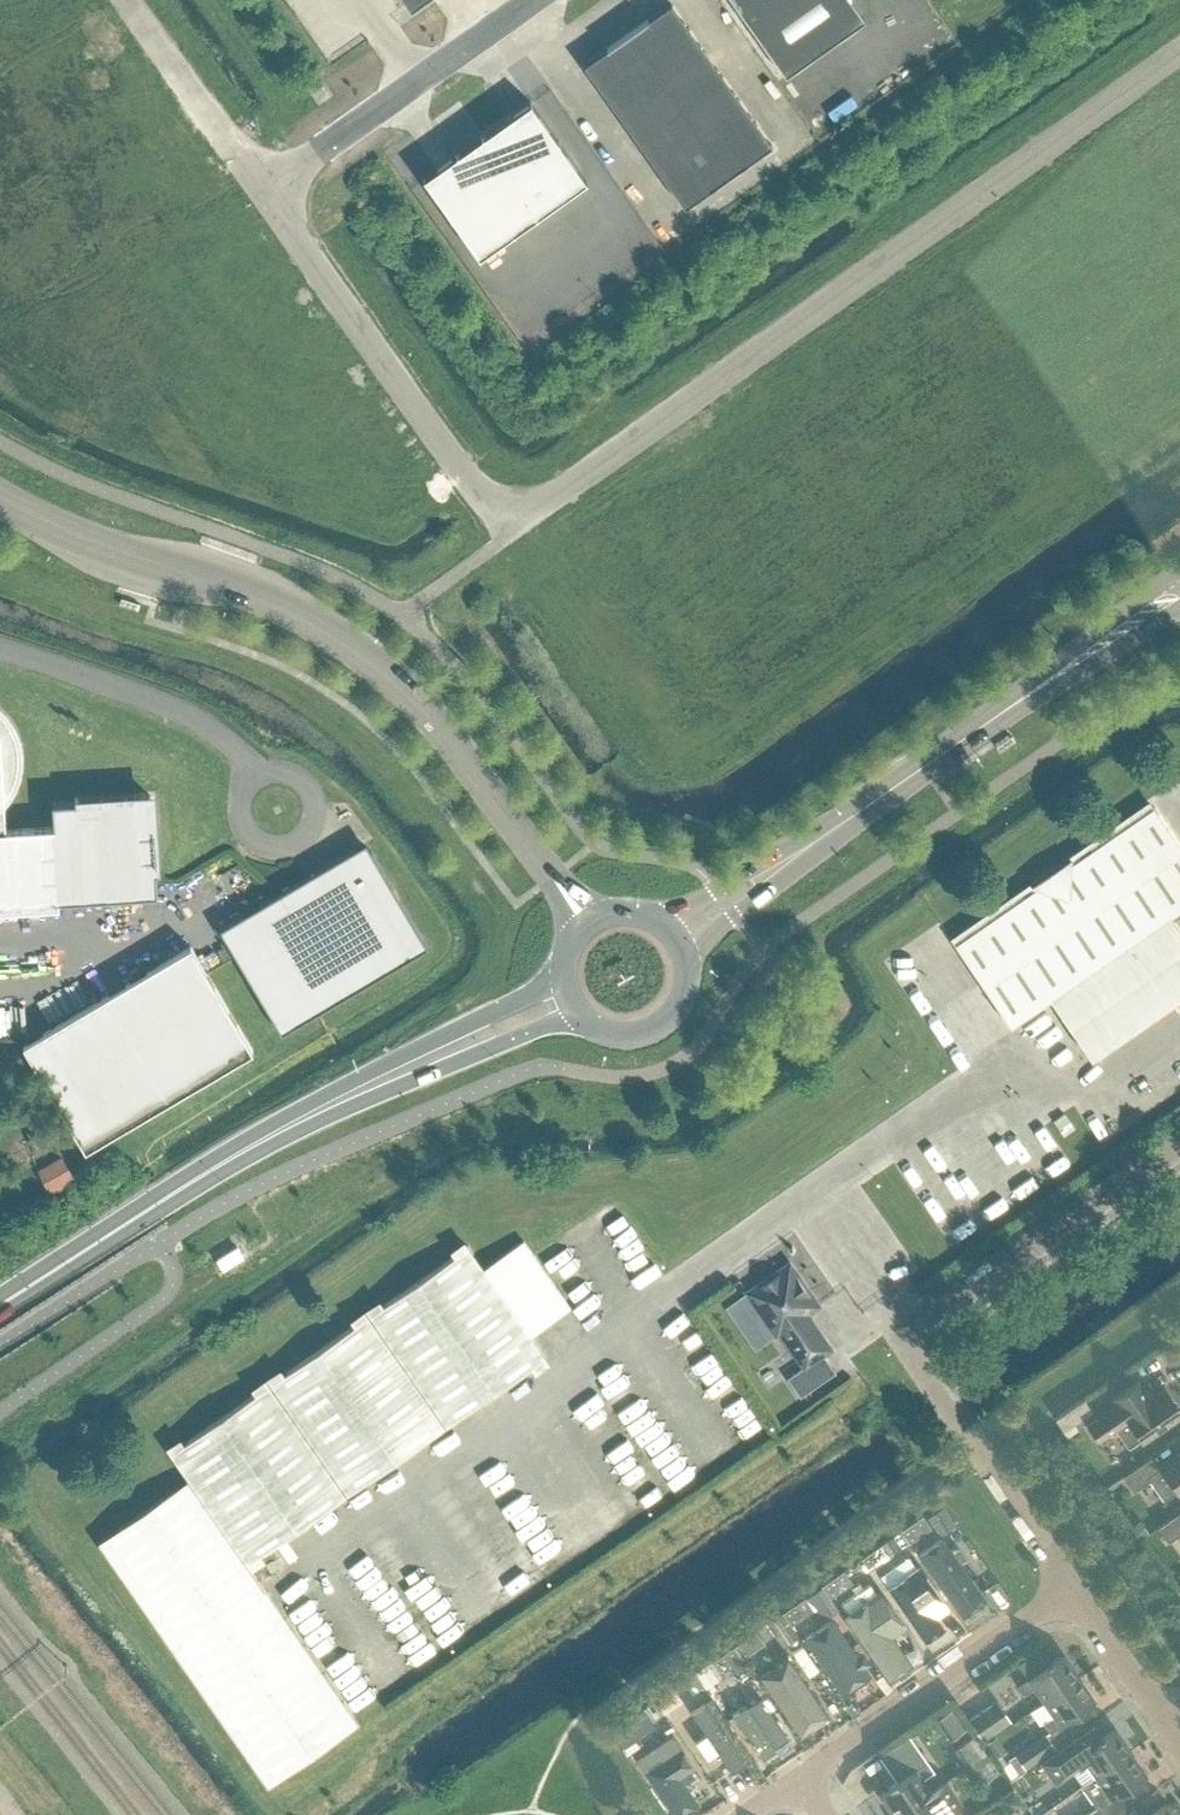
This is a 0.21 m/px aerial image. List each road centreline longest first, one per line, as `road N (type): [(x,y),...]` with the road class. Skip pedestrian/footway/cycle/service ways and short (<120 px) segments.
road 1 (unclassified): [(1179,51),(504,529),(263,190)]
road 2 (primary): [(587,921),(443,729),(367,655),(263,598),(96,543),(0,497)]
road 3 (primary): [(0,1314),(292,1133),(519,1034),(583,1019)]
road 4 (primary): [(562,970),(259,1130),(0,1295)]
road 5 (unclassified): [(1072,1590),(899,1337),(1179,1143)]
road 6 (primary): [(1179,568),(846,810),(658,918)]
road 7 (primary): [(685,956),(858,821),(1179,606)]
road 8 (residential): [(801,1778),(1072,1590)]
road 9 (unclassified): [(263,190),(530,0)]
road 10 (unclassified): [(263,190),(124,0)]
road 11 (residential): [(1164,1719),(1072,1590)]
road 12 (primary): [(583,1019),(623,1034),(651,1028),(681,998),(685,956)]

